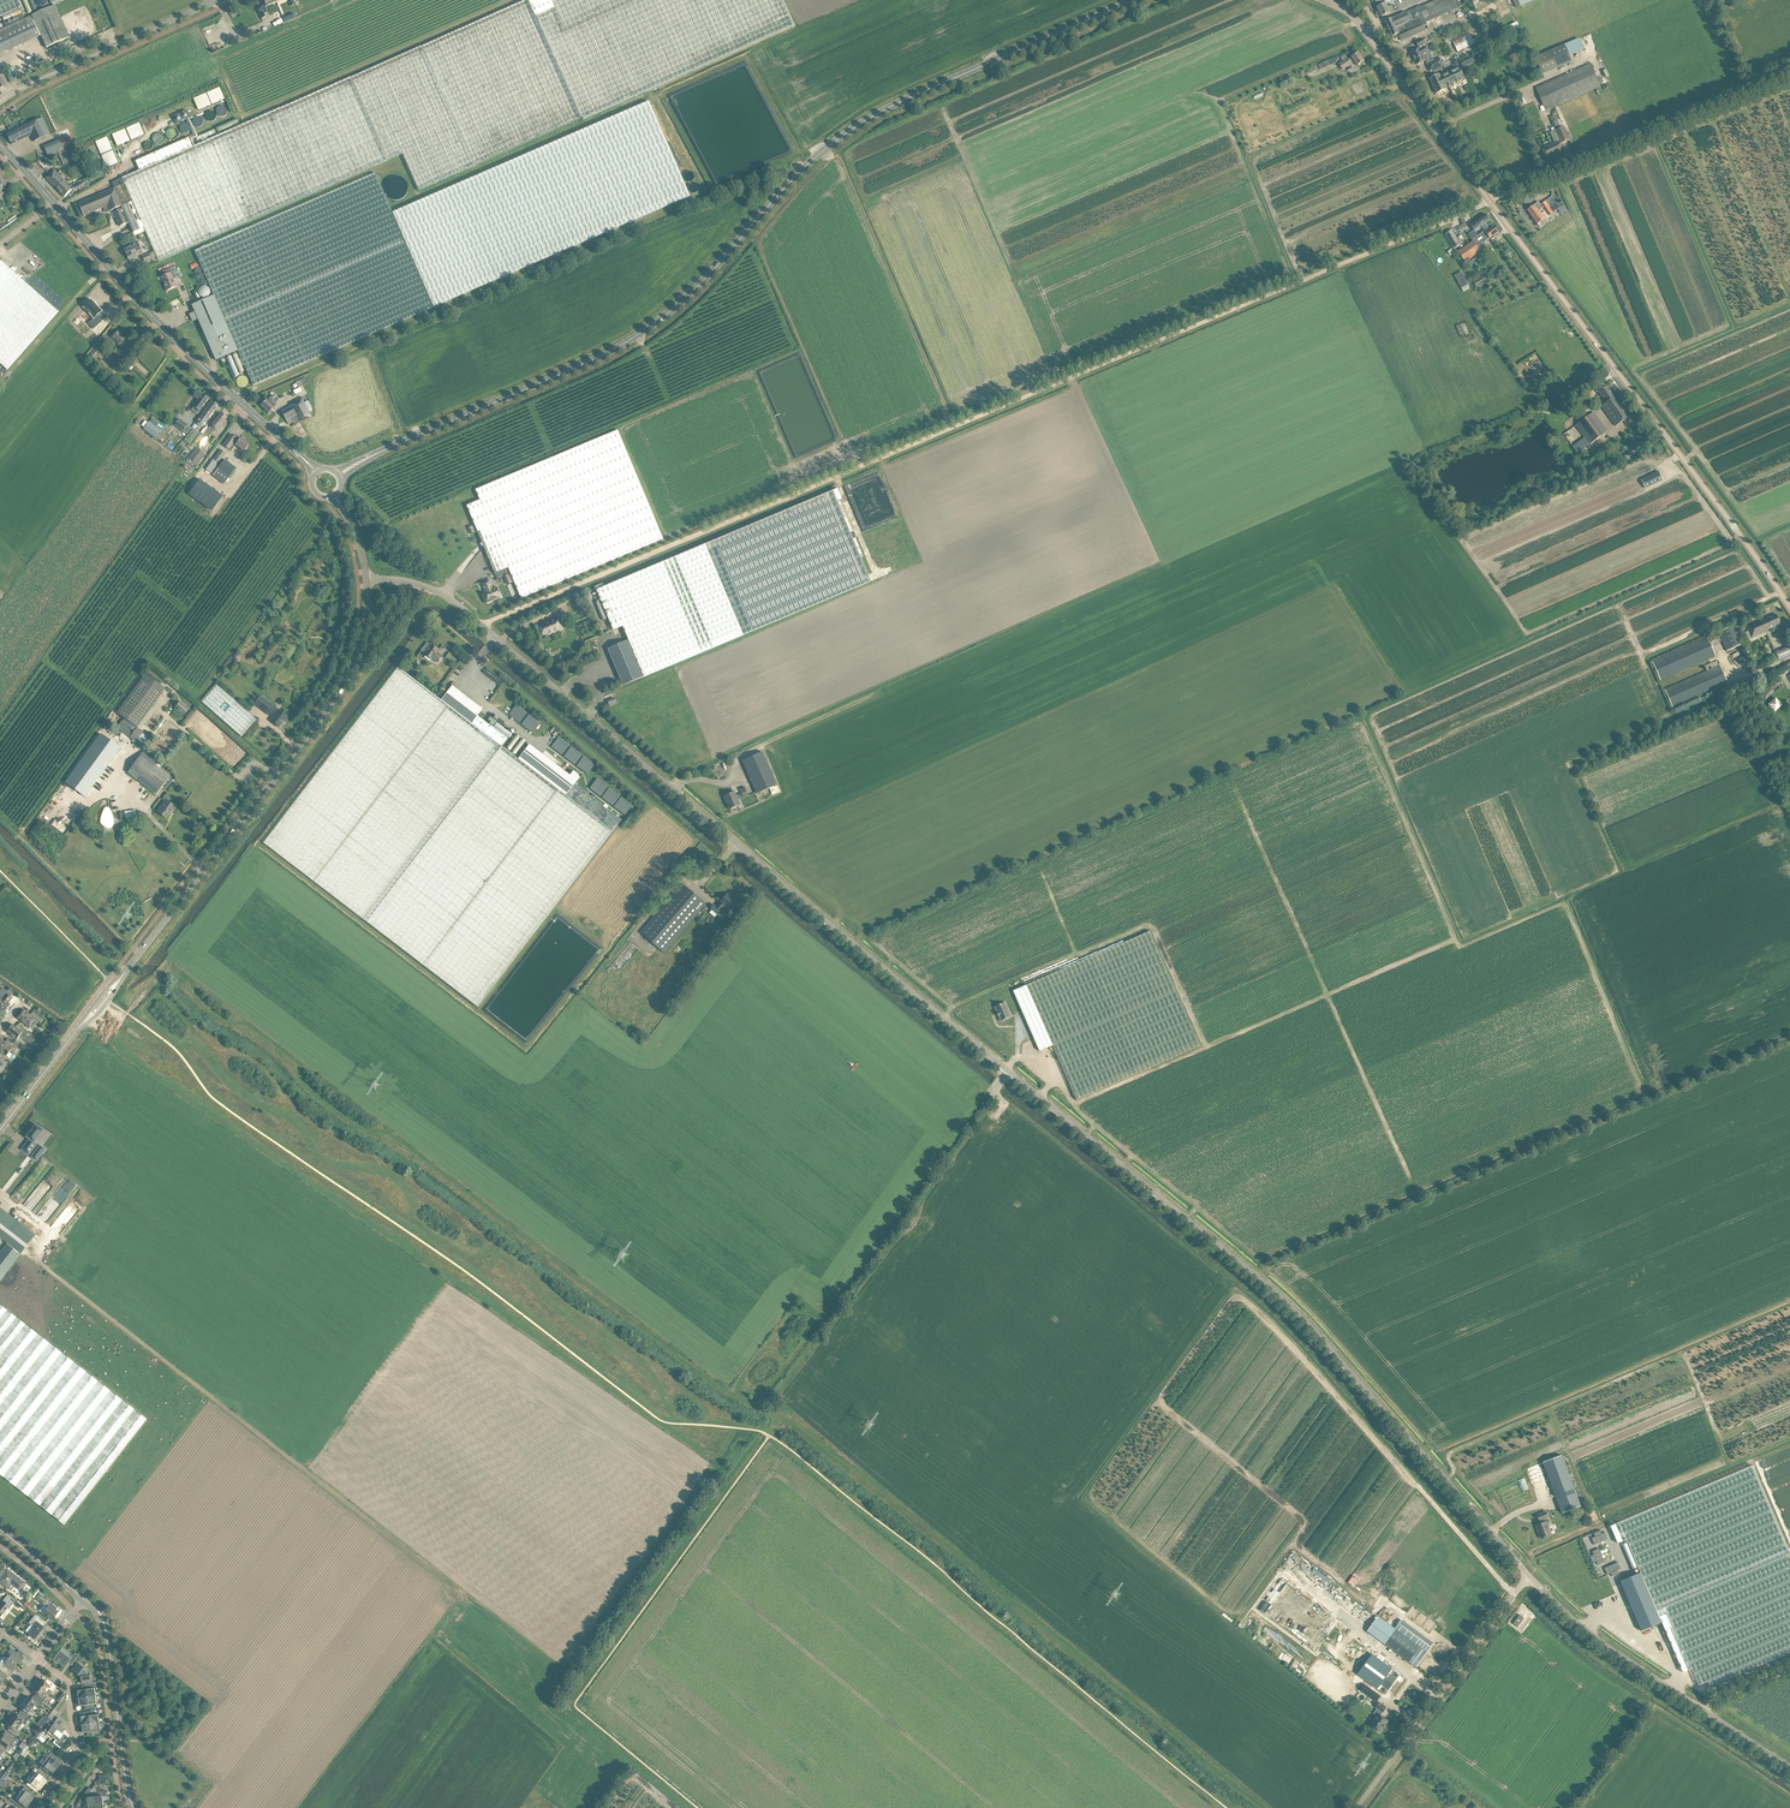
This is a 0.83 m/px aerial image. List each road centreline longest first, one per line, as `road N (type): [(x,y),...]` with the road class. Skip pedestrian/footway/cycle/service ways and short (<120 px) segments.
road 1 (unclassified): [(1528,1575),(1308,1321),(1245,1265),(482,625),(419,585),(367,581)]
road 2 (track): [(482,625),(1436,224)]
road 3 (secondary): [(361,461),(612,351),(658,321),(810,162),(858,125),(1135,0)]
road 4 (tertiary): [(1789,607),(1489,200)]
road 5 (secondary): [(128,969),(348,679),(364,632),(367,581)]
road 6 (tertiary): [(303,460),(151,316),(0,144)]
road 7 (unclassified): [(1789,1767),(1601,1642),(1528,1575)]
road 8 (unclassified): [(1356,1807),(1528,1575)]
road 9 (unclassified): [(0,101),(217,0)]
road 10 (track): [(1789,75),(1583,163)]
road 11 (tertiary): [(134,1807),(104,1625),(85,1599)]
road 12 (unclassified): [(1378,25),(1503,193)]
road 13 (tertiary): [(1489,200),(1367,34)]
road 14 (residential): [(39,1658),(68,1681),(77,1751),(34,1807)]
road 15 (secondary): [(0,1131),(75,1033)]

